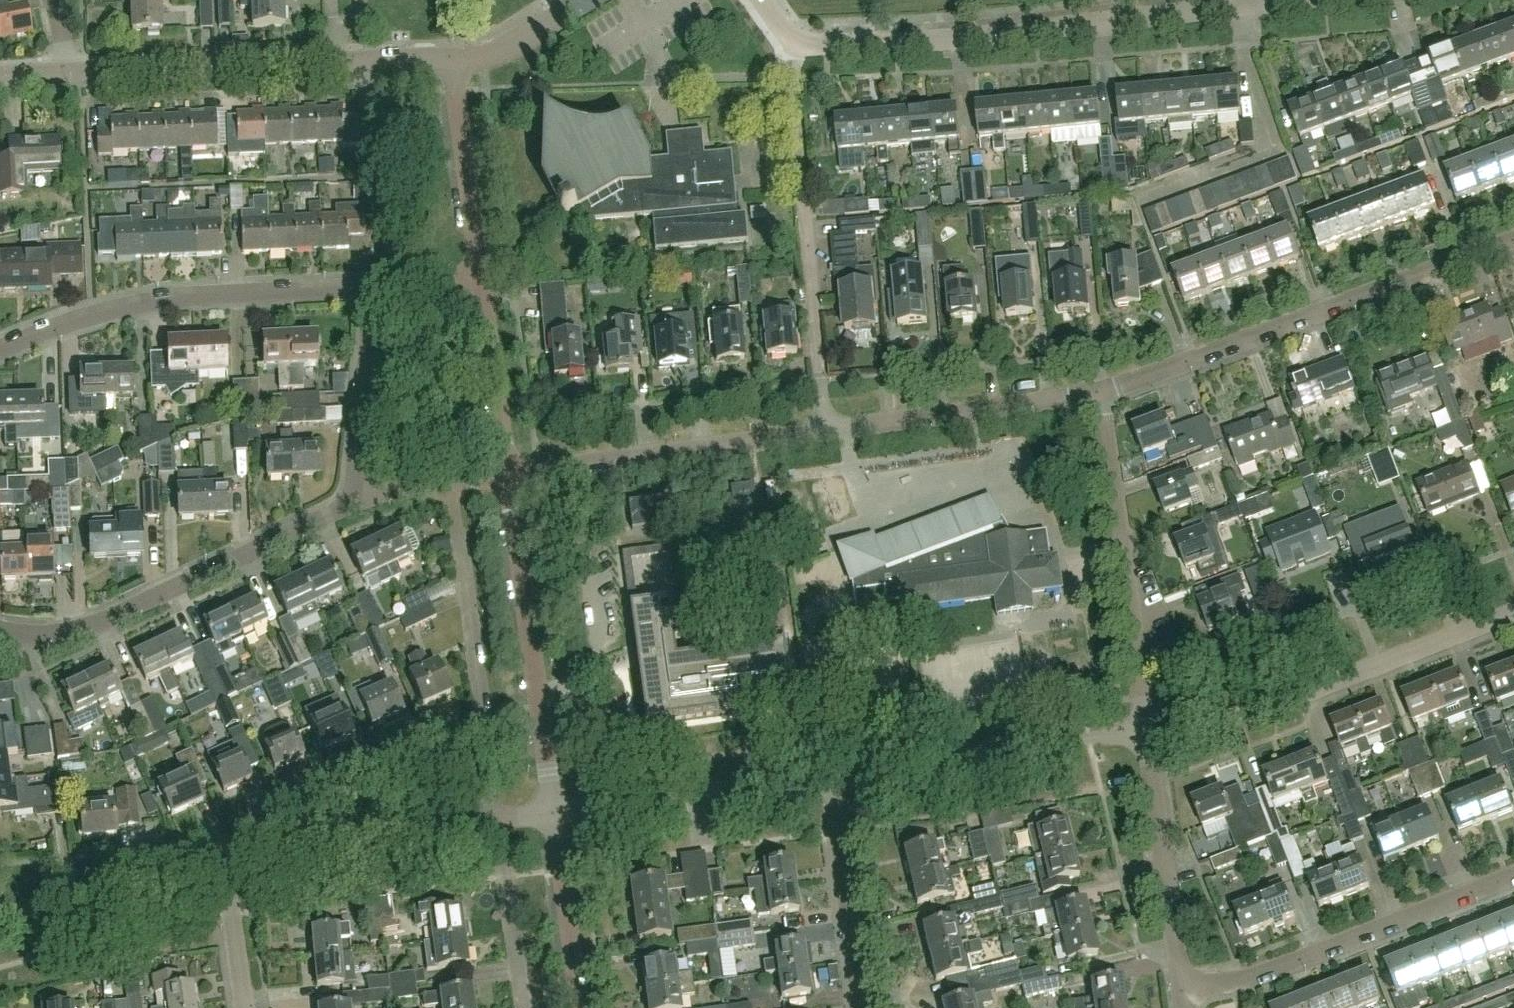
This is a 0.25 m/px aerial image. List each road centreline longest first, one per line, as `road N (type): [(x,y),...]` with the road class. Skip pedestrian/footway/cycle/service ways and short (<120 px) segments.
road 1 (residential): [(793,47),(927,46),(1303,0)]
road 2 (residential): [(1100,392),(1513,238)]
road 3 (residential): [(824,436),(793,47)]
road 4 (residential): [(0,349),(85,318),(192,296),(376,288)]
road 5 (residential): [(0,630),(76,631),(354,499)]
road 6 (residential): [(1150,736),(1256,722),(1513,622)]
road 7 (residential): [(1183,1006),(1513,877)]
road 8 (residential): [(1150,736),(1100,392)]
road 9 (residential): [(553,818),(506,476)]
road 10 (residential): [(498,824),(450,486)]
road 11 (residential): [(830,779),(1150,736)]
road 12 (residential): [(506,476),(824,436)]
road 13 (residential): [(553,818),(830,779)]
road 14 (residential): [(824,436),(1100,392)]
road 15 (residential): [(227,861),(498,824)]
road 16 (residential): [(1183,1006),(1150,736)]
road 17 (tertiary): [(65,76),(331,61)]
road 18 (residential): [(0,918),(227,861)]
road 19 (residential): [(861,1007),(830,779)]
road 20 (residential): [(400,286),(362,60)]
road 21 (residential): [(482,278),(454,58)]
road 22 (residential): [(354,499),(376,288)]
road 23 (residential): [(506,476),(482,278)]
road 24 (residential): [(580,1007),(553,818)]
road 25 (residential): [(523,1007),(498,824)]
road 26 (residential): [(247,1007),(227,861)]
road 27 (tertiary): [(454,58),(509,48),(586,0)]

